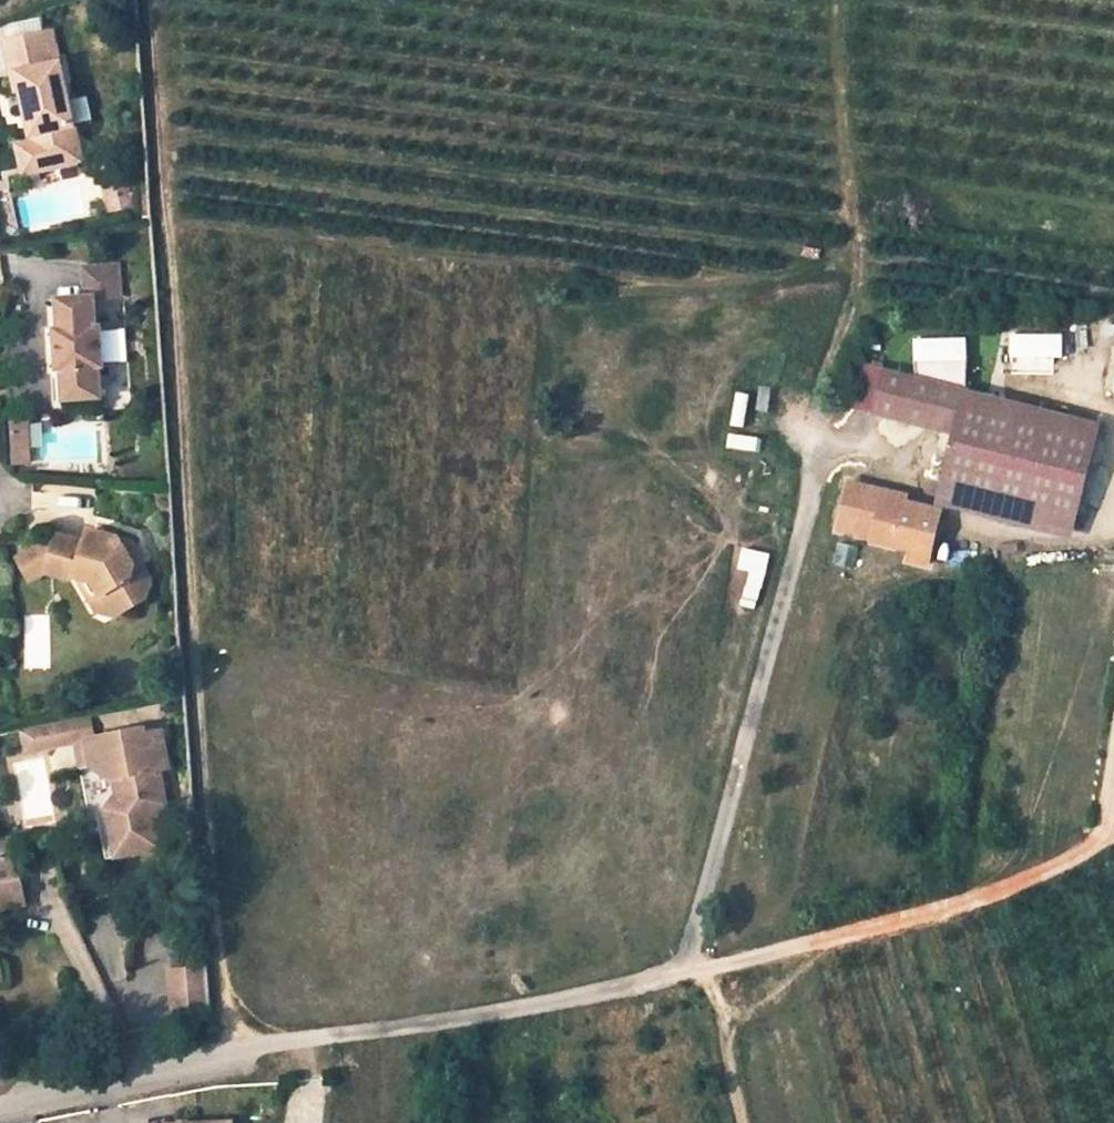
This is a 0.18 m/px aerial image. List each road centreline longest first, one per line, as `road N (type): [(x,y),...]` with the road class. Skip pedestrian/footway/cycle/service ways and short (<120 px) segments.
road 1 (residential): [(0,1101),(558,1009),(682,979),(823,456)]
road 2 (track): [(157,0),(235,1059)]
road 3 (track): [(682,979),(993,898),(1113,842)]
road 4 (track): [(715,970),(748,1122)]

